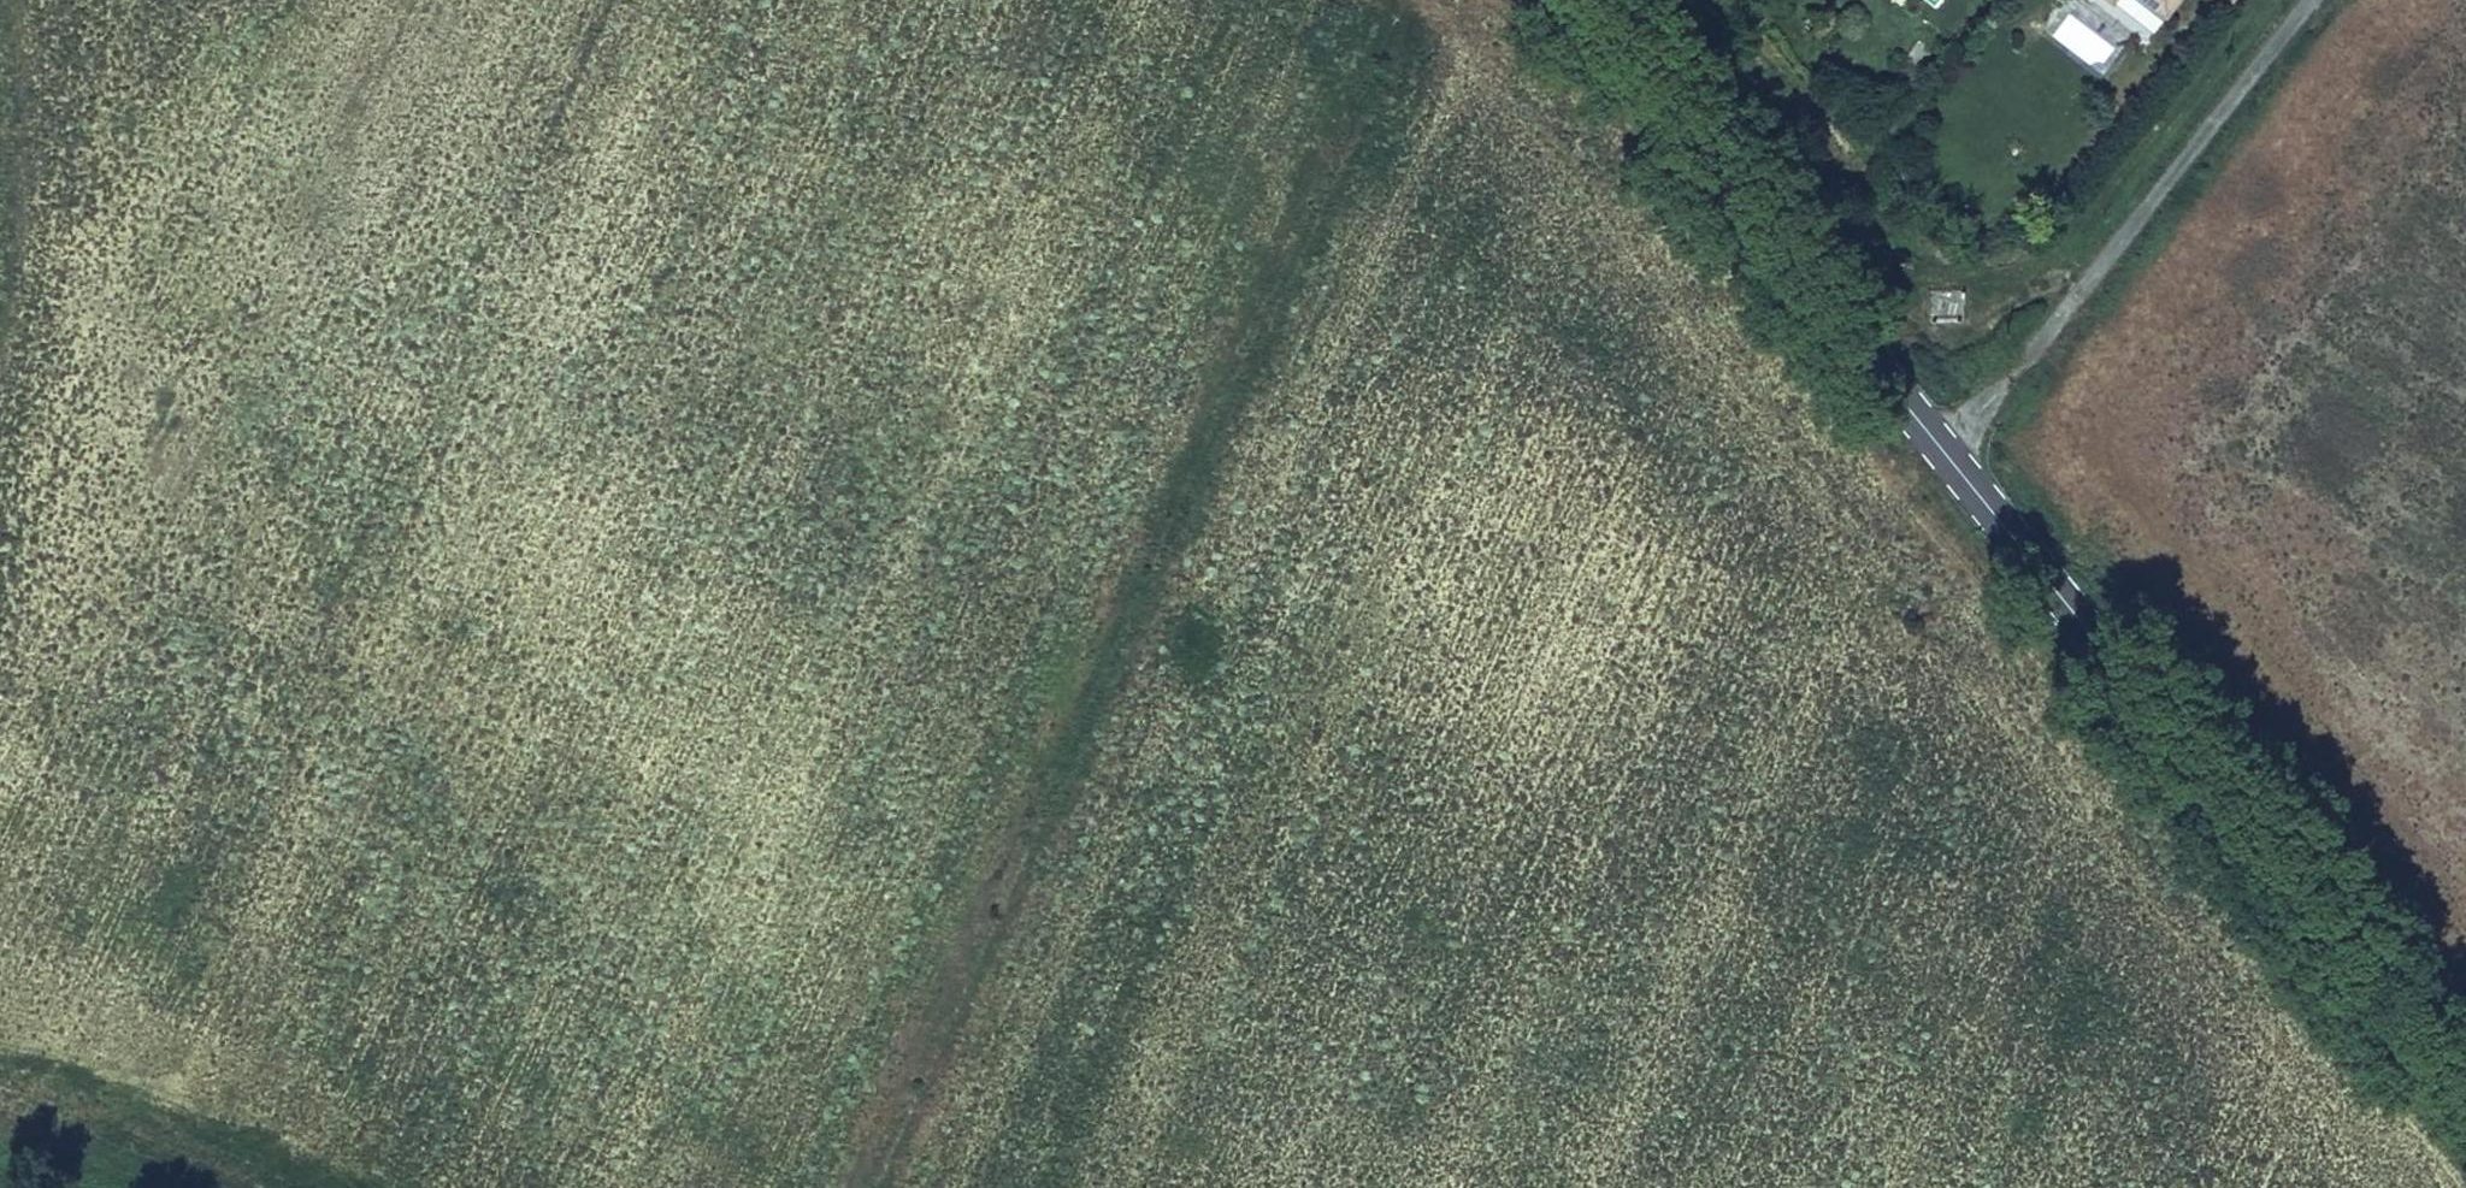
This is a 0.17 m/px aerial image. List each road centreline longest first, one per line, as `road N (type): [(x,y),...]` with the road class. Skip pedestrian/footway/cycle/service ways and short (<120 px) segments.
road 1 (primary): [(2465,1093),(1579,0)]
road 2 (unclassified): [(2308,0),(2069,308)]
road 3 (track): [(2069,308),(1946,453)]

